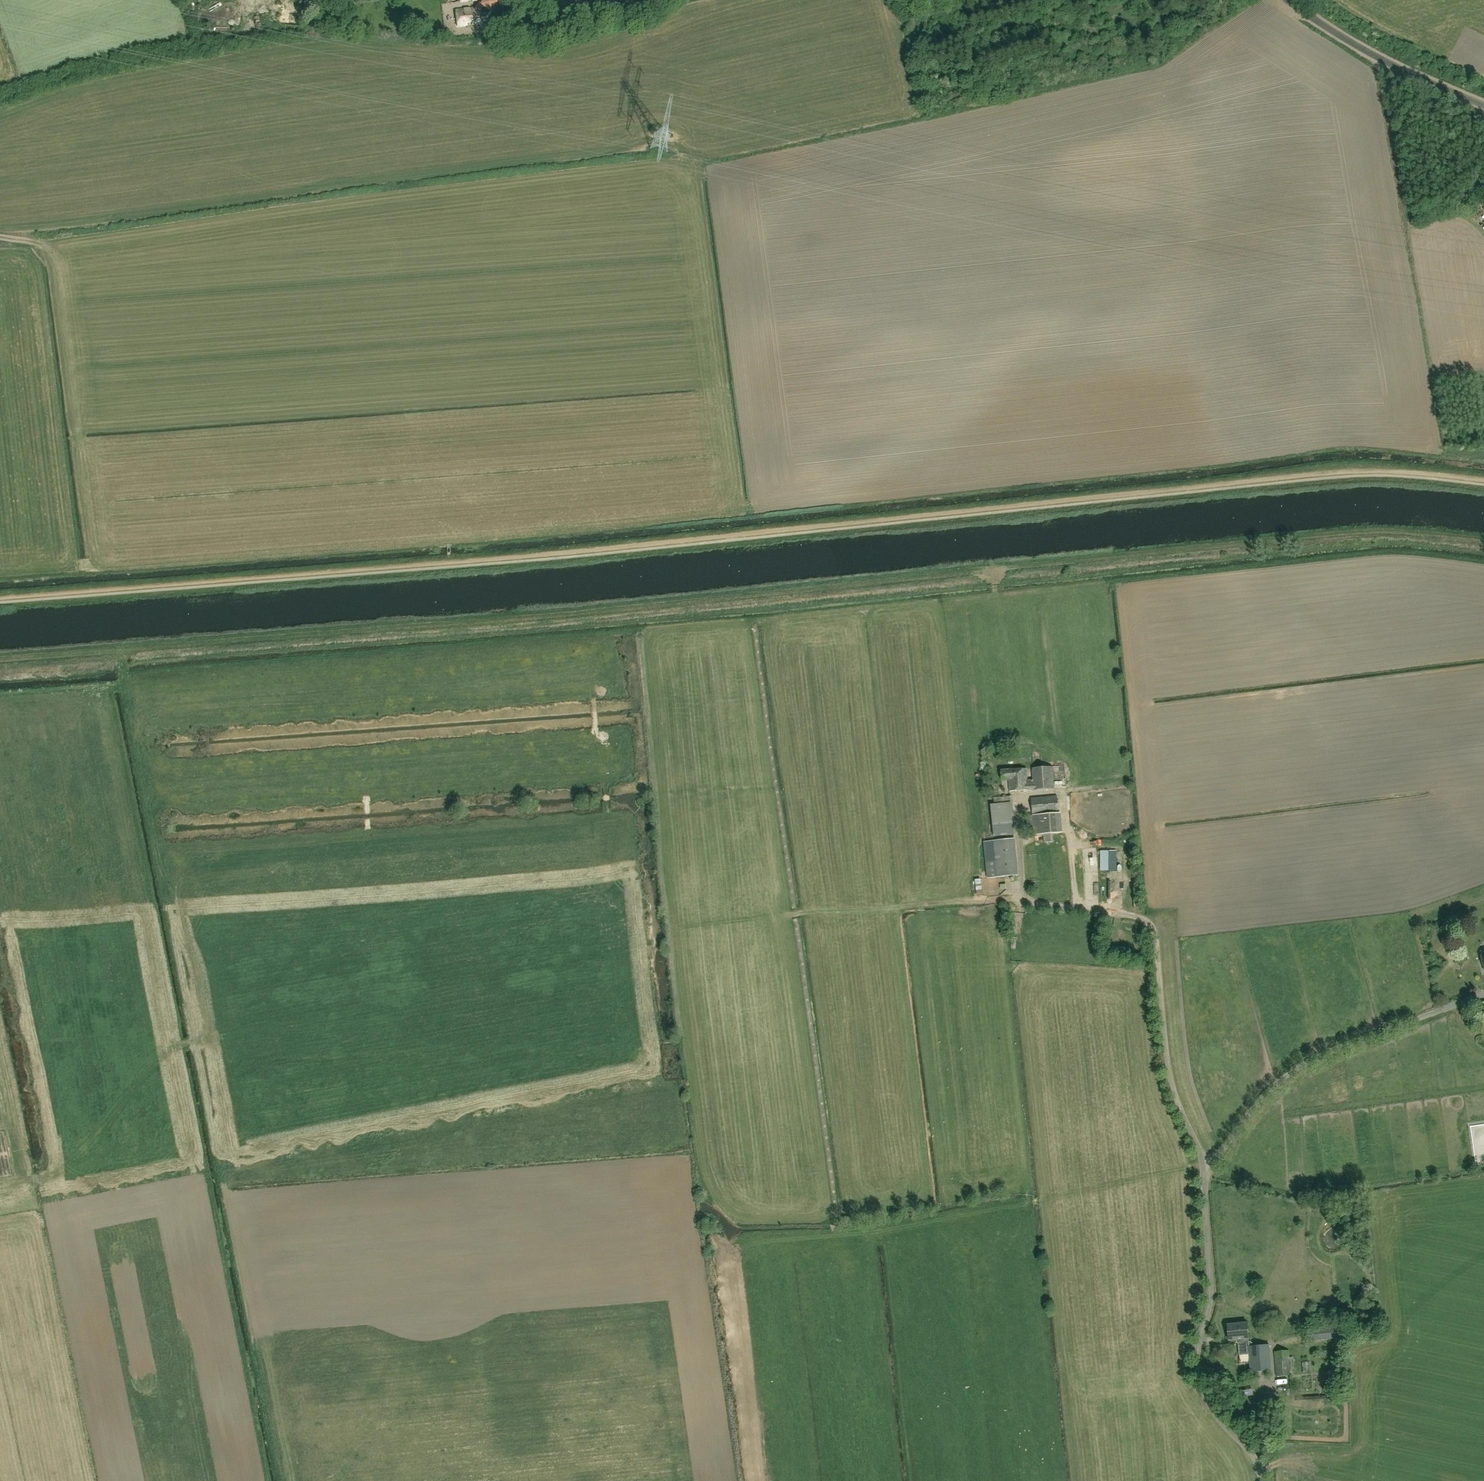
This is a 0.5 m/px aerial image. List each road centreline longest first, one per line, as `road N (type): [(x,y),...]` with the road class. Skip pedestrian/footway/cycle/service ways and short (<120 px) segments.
road 1 (track): [(0,598),(674,543),(1349,472),(1483,478)]
road 2 (unclassified): [(1483,105),(1379,56),(1293,0)]

